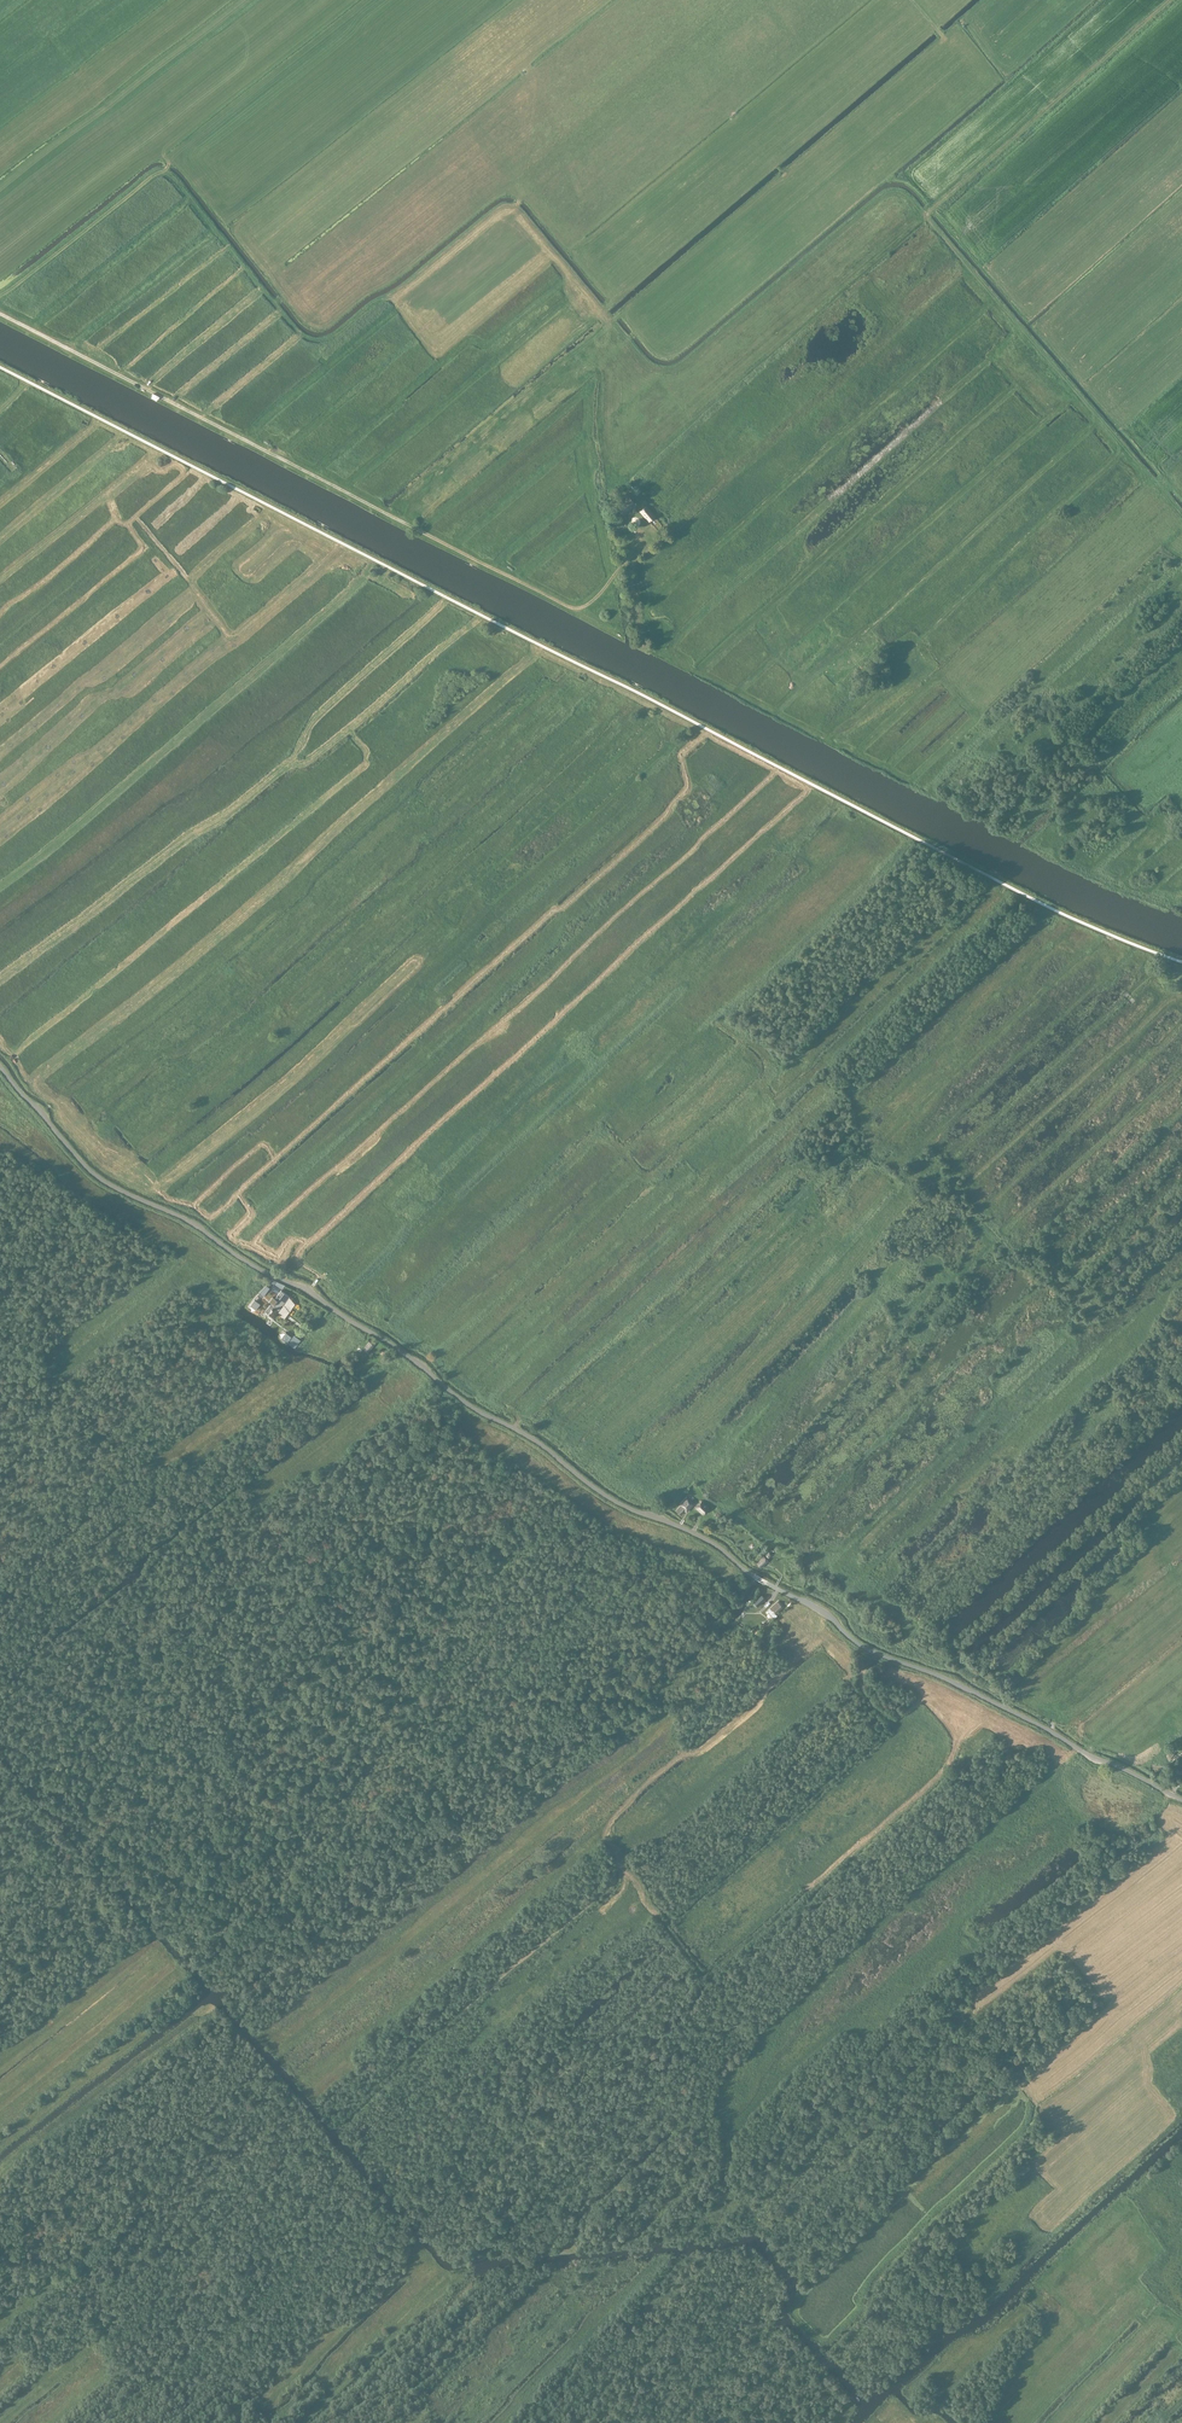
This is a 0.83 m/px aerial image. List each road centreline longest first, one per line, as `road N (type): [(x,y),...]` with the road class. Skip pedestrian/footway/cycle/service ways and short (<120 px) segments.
road 1 (tertiary): [(1181,1800),(962,1686),(861,1646),(707,1540),(609,1498),(315,1295),(96,1176),(0,1068)]
road 2 (track): [(705,731),(0,371)]
road 3 (unclassified): [(615,573),(588,604),(569,607),(0,314)]
road 4 (track): [(1181,964),(1062,916),(705,731)]
road 5 (track): [(630,557),(658,649),(773,712)]

